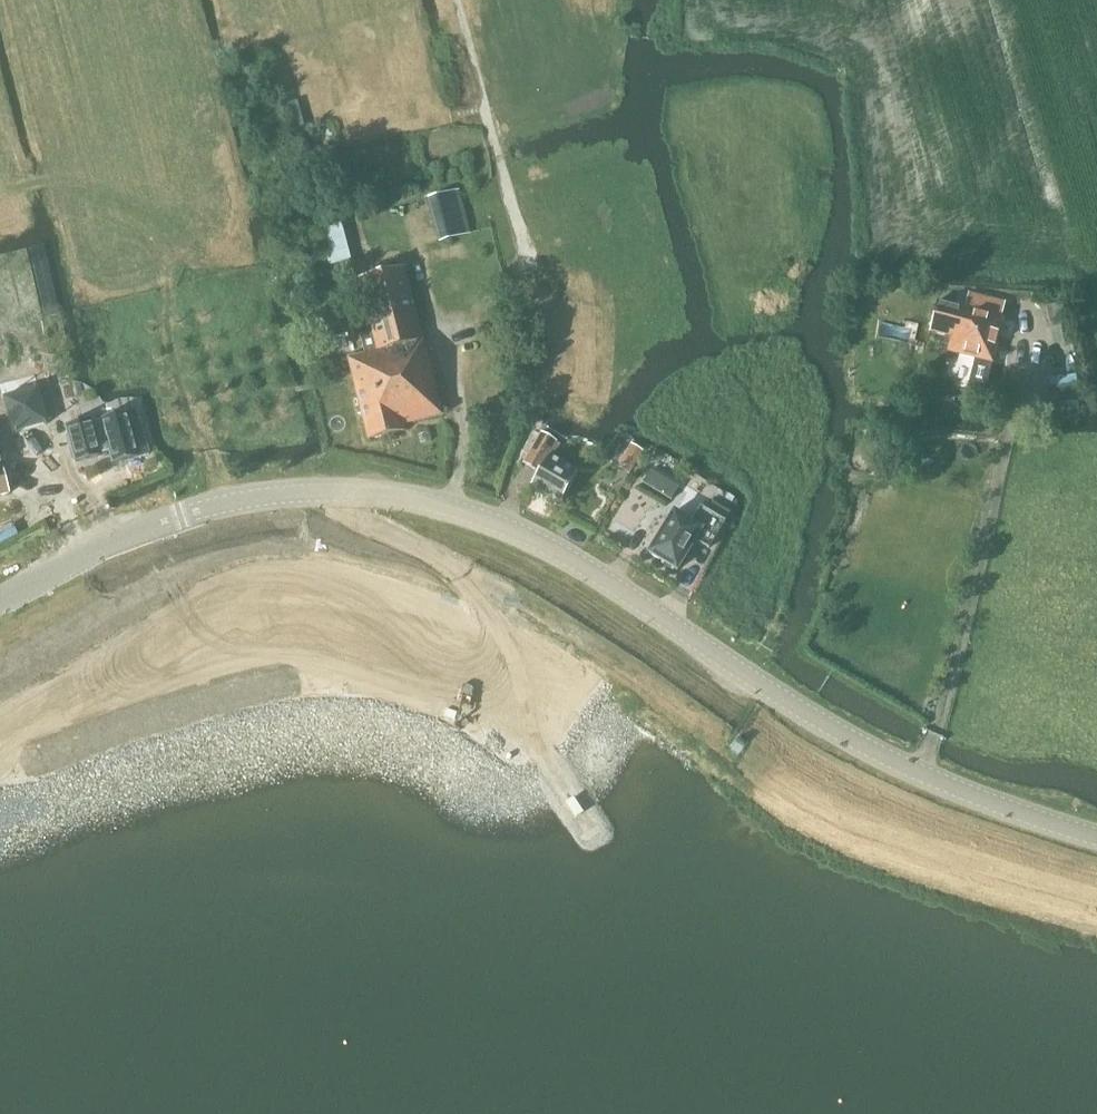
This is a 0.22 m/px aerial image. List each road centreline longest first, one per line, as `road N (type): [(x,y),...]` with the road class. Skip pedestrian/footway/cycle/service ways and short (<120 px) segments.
road 1 (tertiary): [(0,607),(182,517),(242,502),(381,495),(451,506),(568,558),(814,719),(920,774),(1096,837)]

